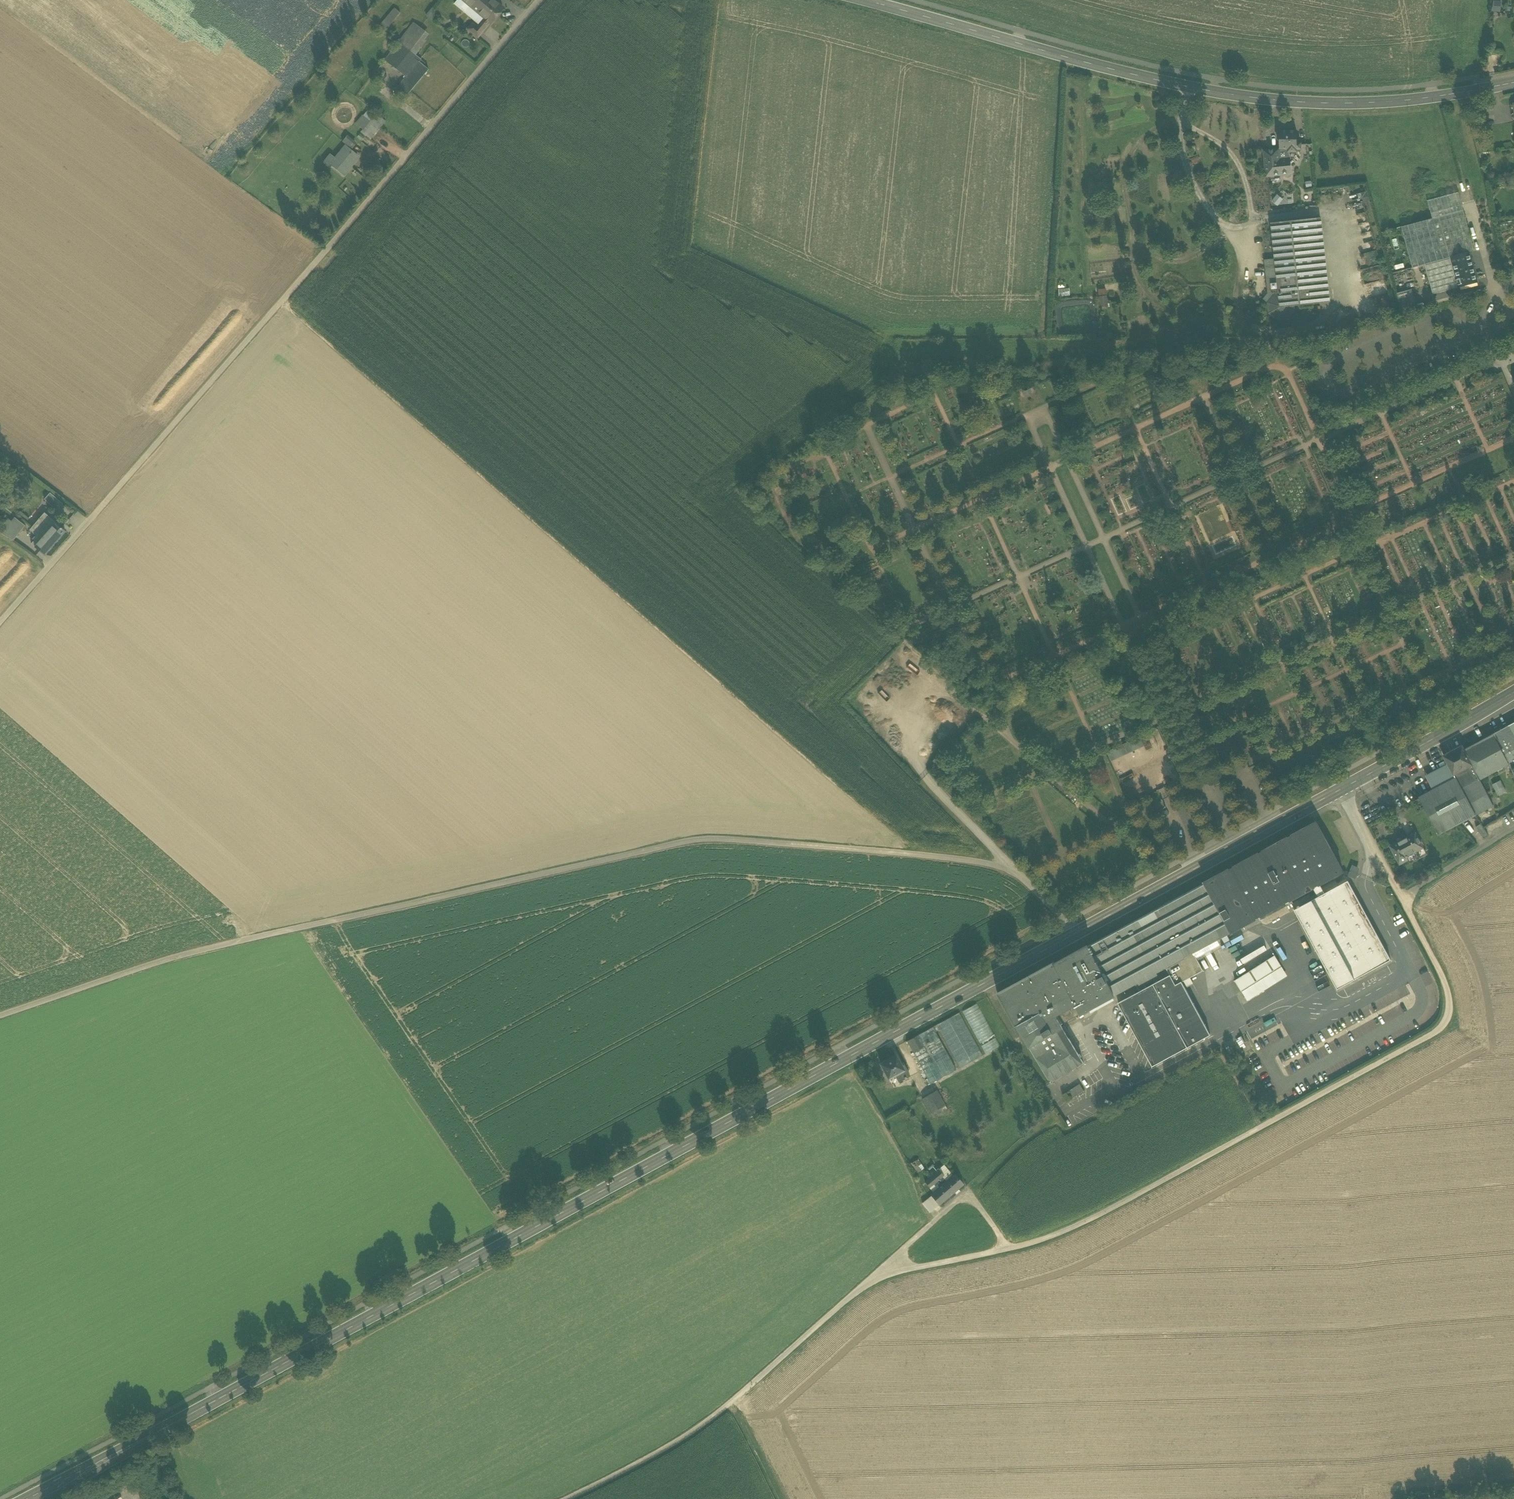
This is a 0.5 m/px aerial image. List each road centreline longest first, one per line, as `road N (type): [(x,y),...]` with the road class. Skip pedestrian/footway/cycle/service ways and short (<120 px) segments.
road 1 (tertiary): [(1080,935),(36,1498)]
road 2 (track): [(1402,895),(1448,992),(1449,1017),(1440,1029),(1053,1237),(870,1278),(686,1439),(560,1498)]
road 3 (unclassified): [(0,1015),(254,938),(698,838),(1009,865),(1080,935)]
road 4 (unclassified): [(536,0),(0,621)]
road 5 (tertiary): [(1513,83),(1370,103),(1252,98),(1072,59),(864,0)]
road 6 (tertiary): [(1345,789),(1080,935)]
road 7 (residential): [(1345,789),(1402,895),(1513,828)]
road 8 (track): [(870,1278),(965,1193),(1008,1248)]
road 9 (tertiary): [(1513,693),(1345,789)]

